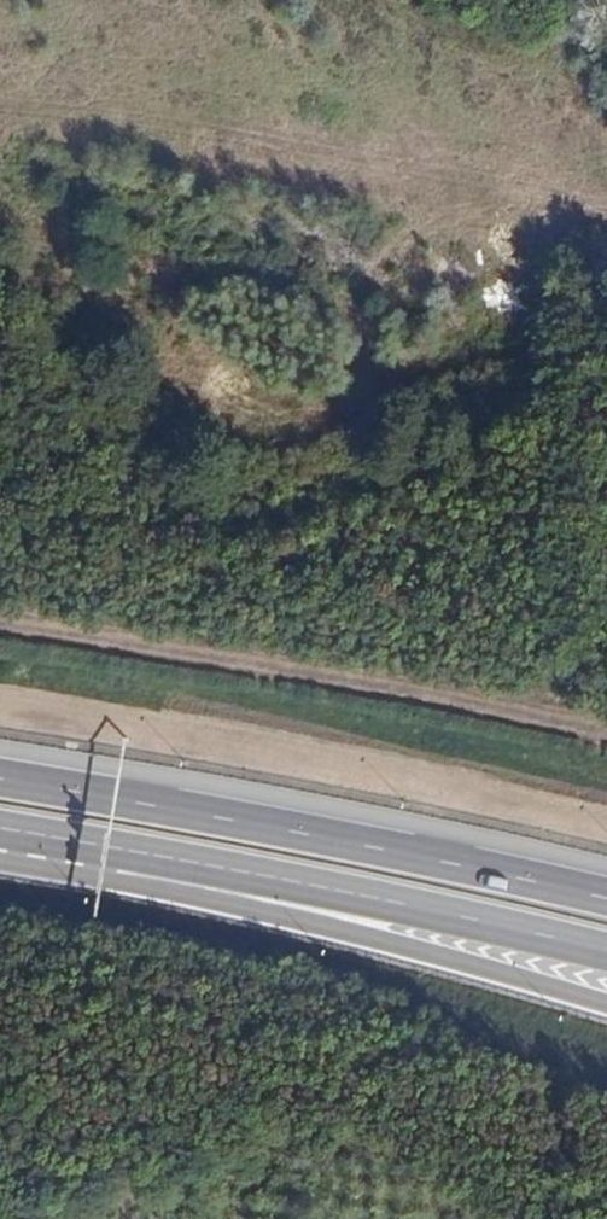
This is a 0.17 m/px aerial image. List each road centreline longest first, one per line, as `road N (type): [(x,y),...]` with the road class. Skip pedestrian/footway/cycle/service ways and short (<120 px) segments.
road 1 (motorway): [(606,901),(430,858),(0,783)]
road 2 (track): [(0,626),(606,740)]
road 3 (motorway): [(28,840),(126,886),(447,962),(606,1009)]
road 4 (motorway): [(28,840),(182,863),(606,958)]

